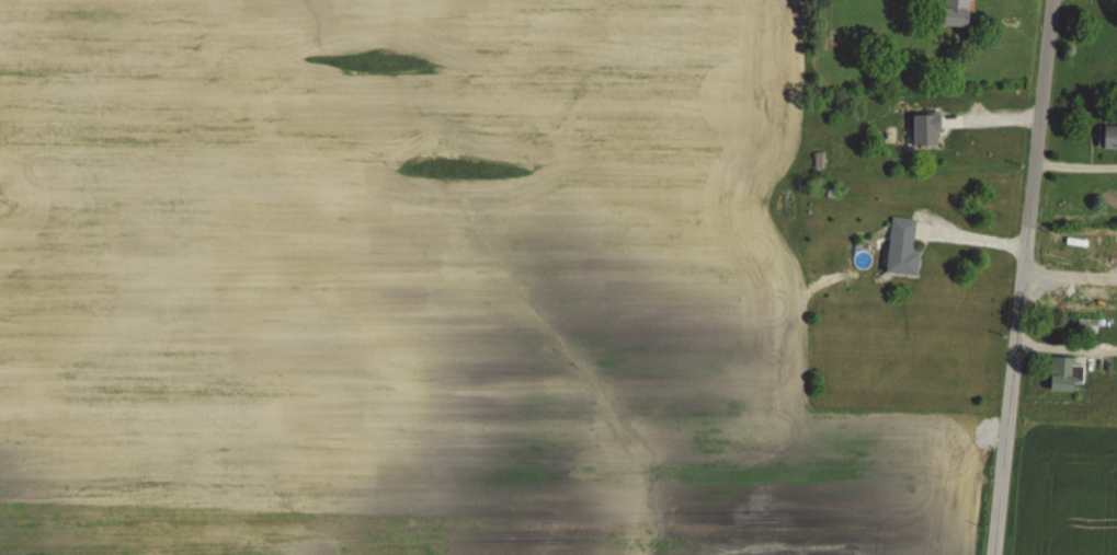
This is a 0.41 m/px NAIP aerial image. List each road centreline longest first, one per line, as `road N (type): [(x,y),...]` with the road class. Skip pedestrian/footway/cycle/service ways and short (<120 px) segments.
road 1 (residential): [(999,554),(1028,244)]
road 2 (residential): [(1028,244),(1055,0)]

